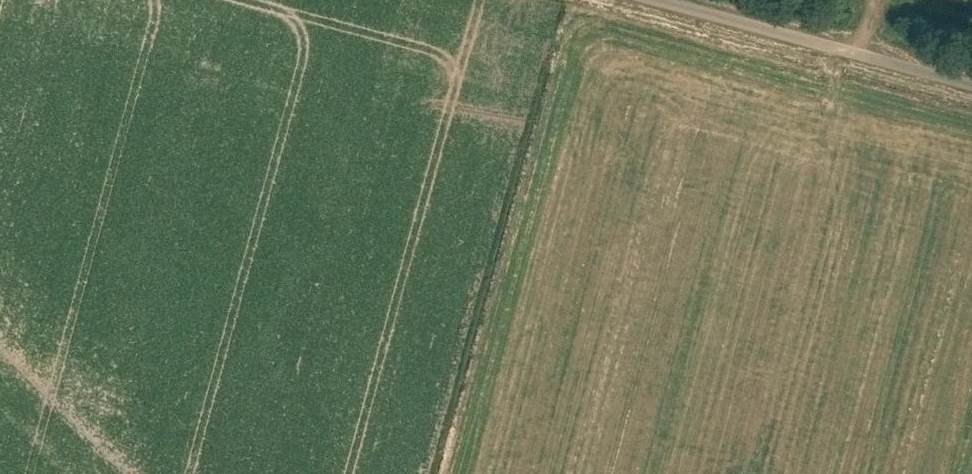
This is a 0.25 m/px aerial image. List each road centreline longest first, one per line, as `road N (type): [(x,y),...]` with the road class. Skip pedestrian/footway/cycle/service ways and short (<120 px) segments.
road 1 (unclassified): [(654,0),(971,85)]

